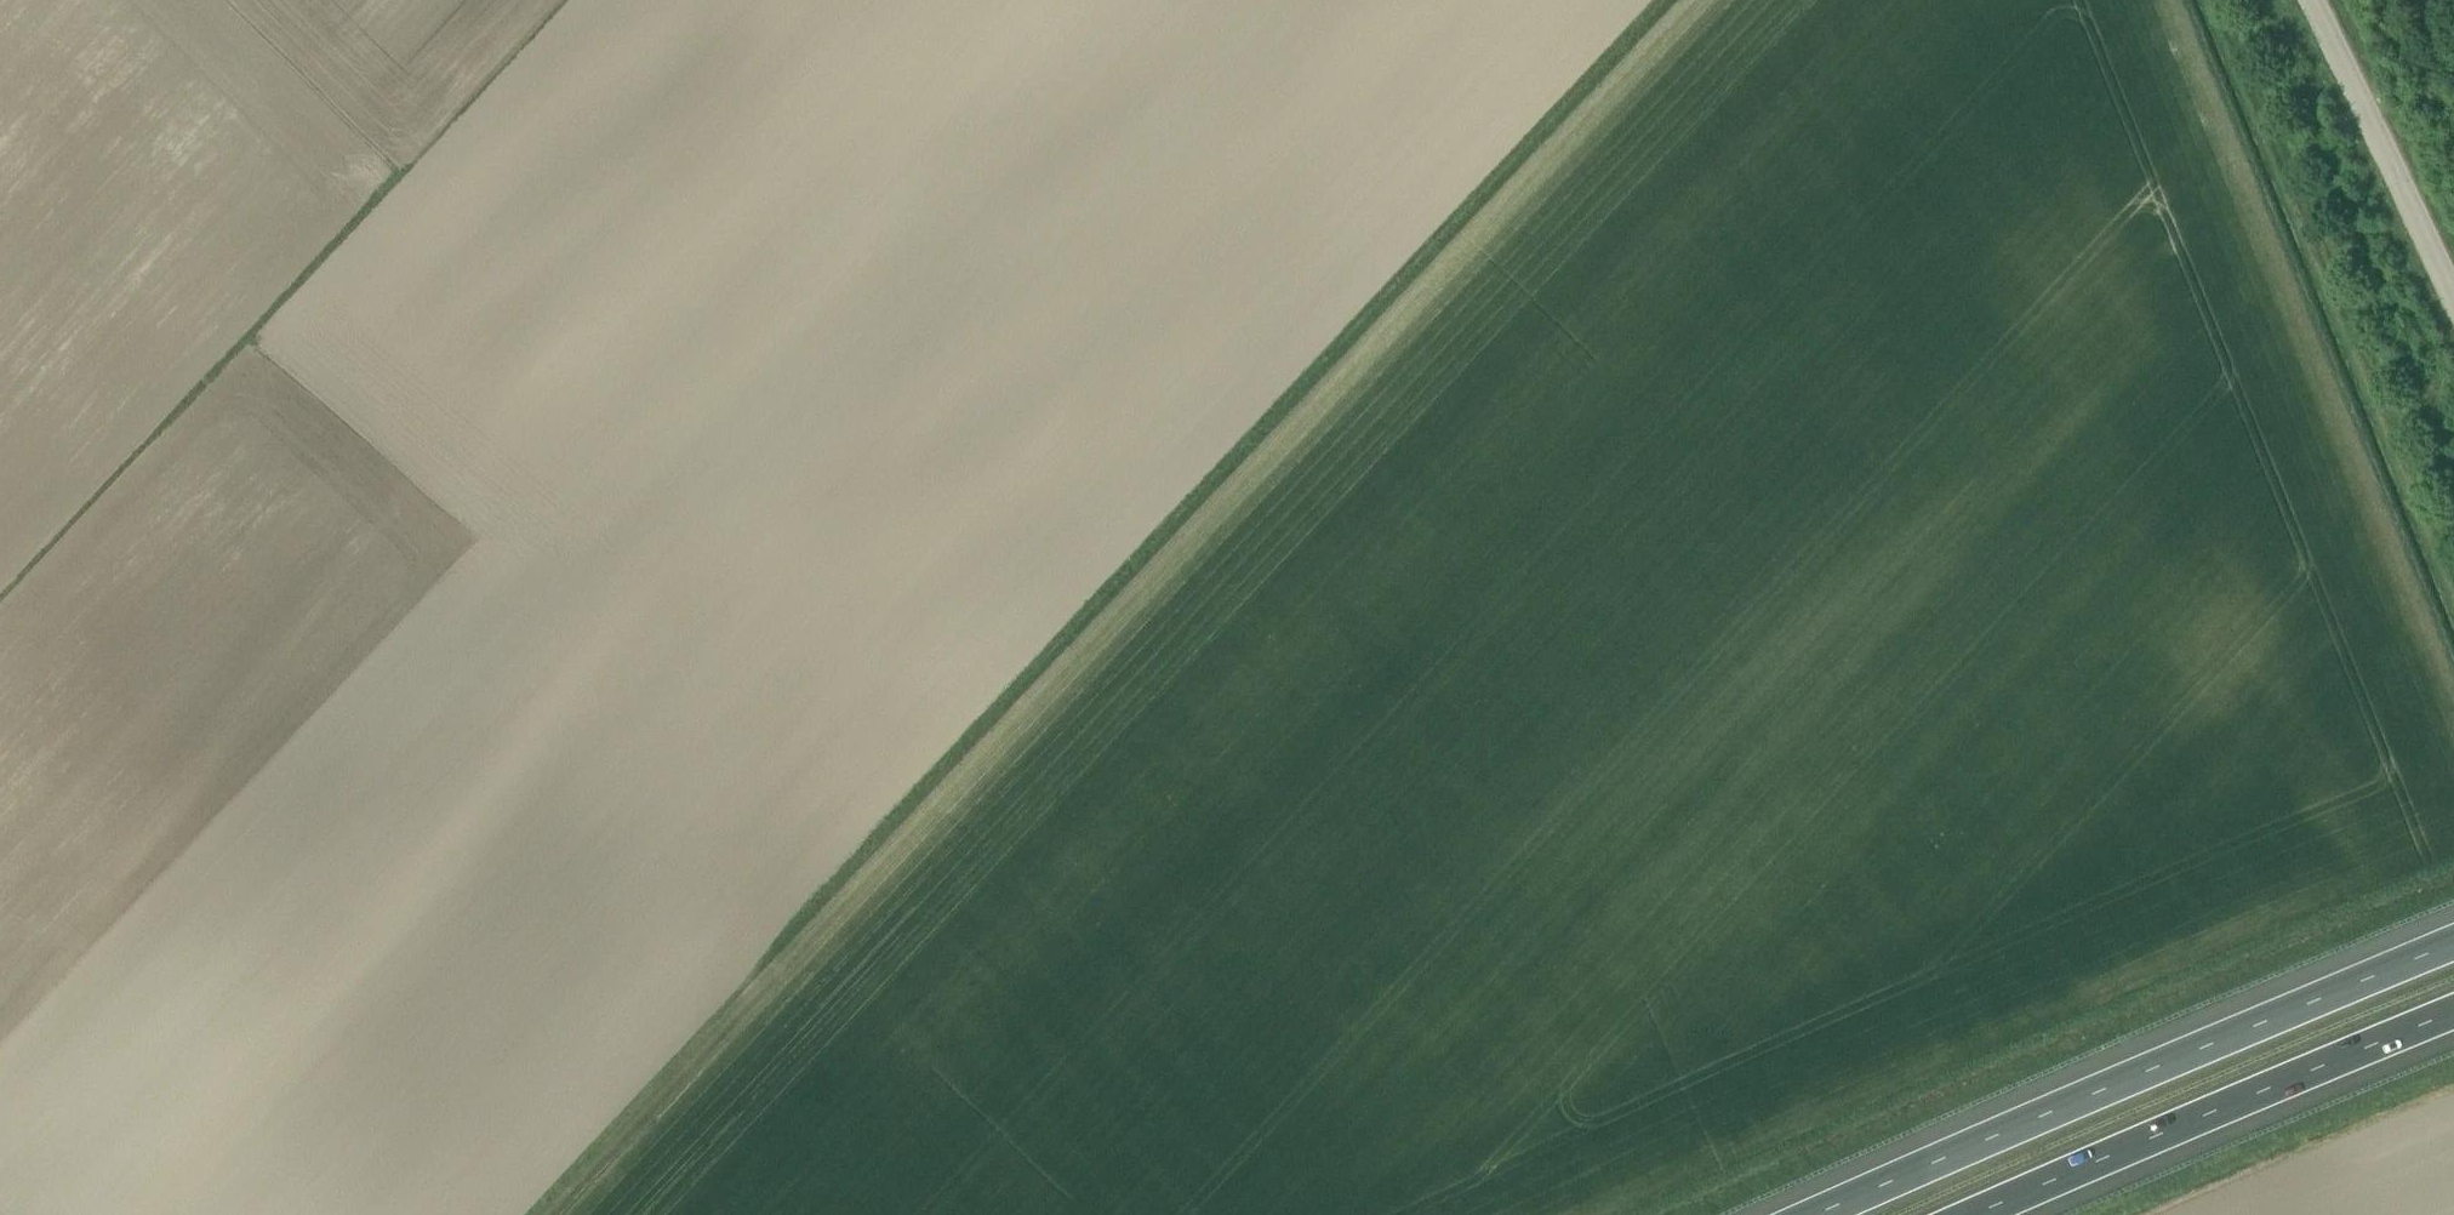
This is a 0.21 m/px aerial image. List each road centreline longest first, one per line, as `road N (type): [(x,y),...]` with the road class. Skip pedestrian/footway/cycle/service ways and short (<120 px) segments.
road 1 (motorway): [(2453,945),(2131,1076),(1818,1214)]
road 2 (motorway): [(1972,1214),(2453,1014)]
road 3 (unclassified): [(2453,315),(2297,0)]

